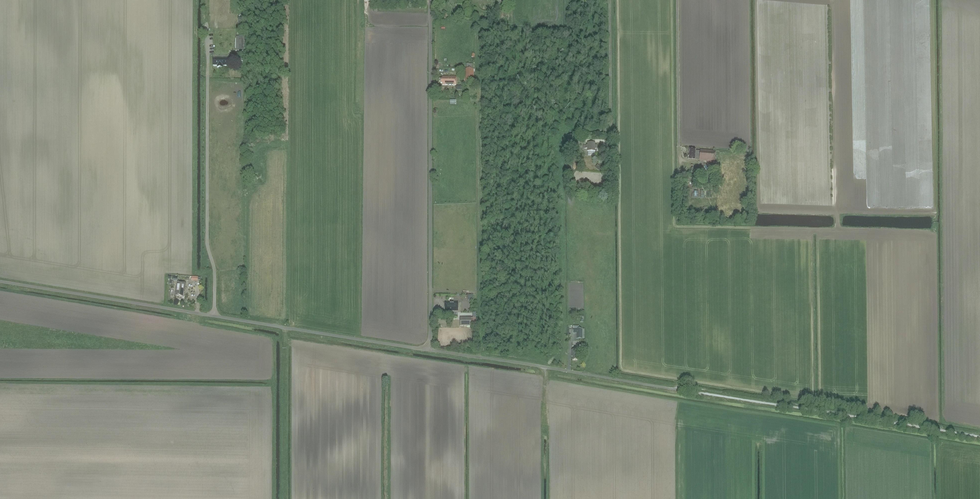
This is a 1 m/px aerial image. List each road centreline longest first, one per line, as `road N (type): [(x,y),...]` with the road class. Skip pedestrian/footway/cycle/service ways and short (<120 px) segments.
road 1 (unclassified): [(425,349),(0,282)]
road 2 (unclassified): [(425,349),(429,0)]
road 3 (unclassified): [(678,389),(425,349)]
road 4 (track): [(611,0),(612,135)]

